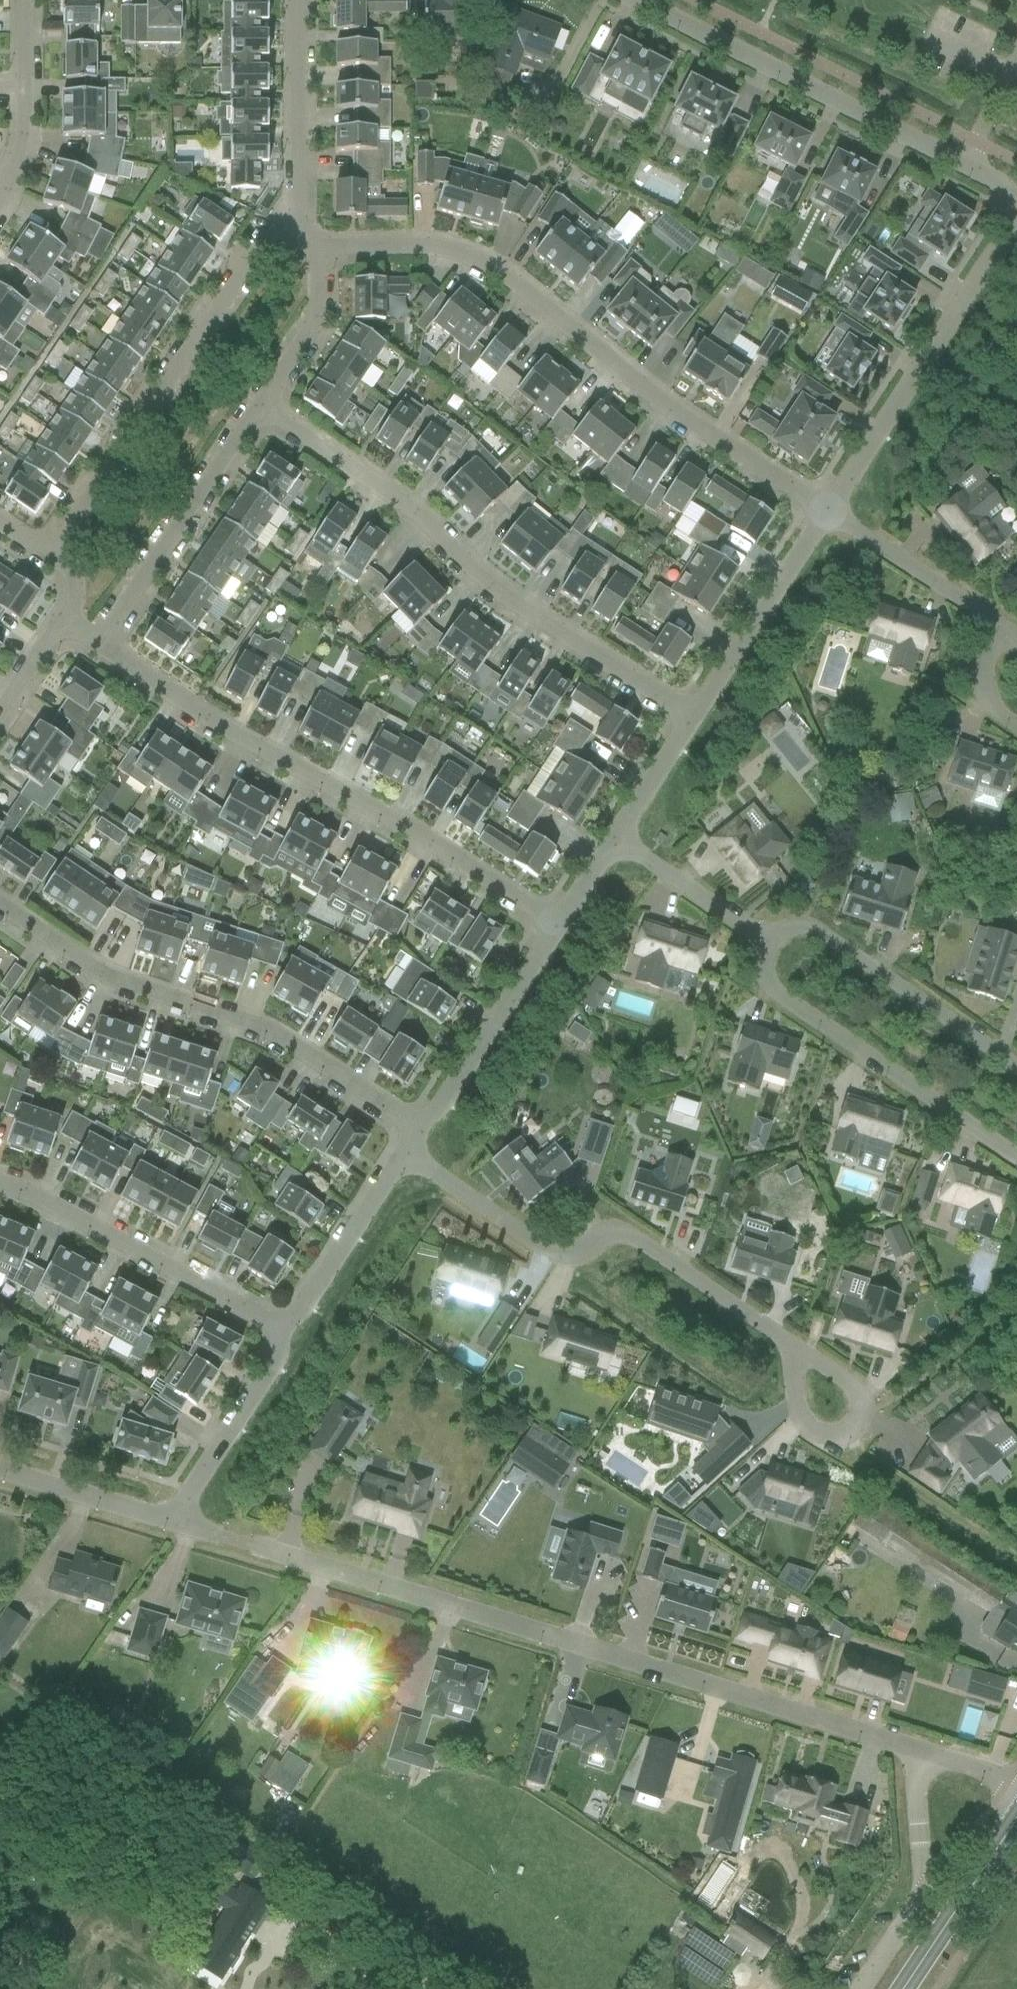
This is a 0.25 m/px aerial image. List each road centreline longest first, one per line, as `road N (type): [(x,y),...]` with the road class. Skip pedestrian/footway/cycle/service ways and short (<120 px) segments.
road 1 (residential): [(823,515),(1015,213),(1014,200),(634,0)]
road 2 (residential): [(913,1748),(257,1549)]
road 3 (residential): [(823,515),(465,259),(437,250),(317,254)]
road 4 (residential): [(557,926),(422,833),(225,730),(100,647)]
road 5 (residential): [(690,720),(500,596),(426,520),(260,408)]
road 6 (residential): [(415,1130),(258,1029),(104,979),(0,910)]
road 7 (residential): [(776,1328),(670,1253),(623,1231),(565,1255),(403,1145)]
road 8 (residential): [(47,557),(261,239),(291,232)]
road 9 (residential): [(766,944),(768,986),(1016,1162)]
road 10 (residential): [(281,1333),(0,1191)]
road 11 (residential): [(1016,1070),(815,934),(792,929),(766,944)]
road 12 (residential): [(260,408),(100,647)]
road 13 (unclassified): [(913,1748),(922,1885),(860,1988)]
road 14 (residential): [(415,1130),(437,1111),(557,926)]
road 15 (residential): [(690,720),(823,515)]
road 16 (residential): [(291,232),(298,214),(296,0)]
road 17 (residential): [(281,1333),(403,1145)]
road 18 (residential): [(173,1522),(277,1359),(281,1333)]
road 19 (residential): [(998,627),(823,515)]
road 20 (secondary): [(903,1988),(1016,1817)]
road 21 (residential): [(0,197),(21,146),(25,0)]
road 22 (residential): [(766,944),(613,838)]
road 23 (residential): [(173,1522),(0,1471)]
road 24 (residential): [(317,254),(317,302),(260,408)]
road 25 (residential): [(848,1433),(862,1419),(856,1382),(776,1328)]
road 26 (residential): [(776,1328),(804,1422),(829,1437),(848,1433)]
road 27 (residential): [(613,838),(690,720)]
road 28 (residential): [(998,627),(980,683),(985,708),(1016,729)]

